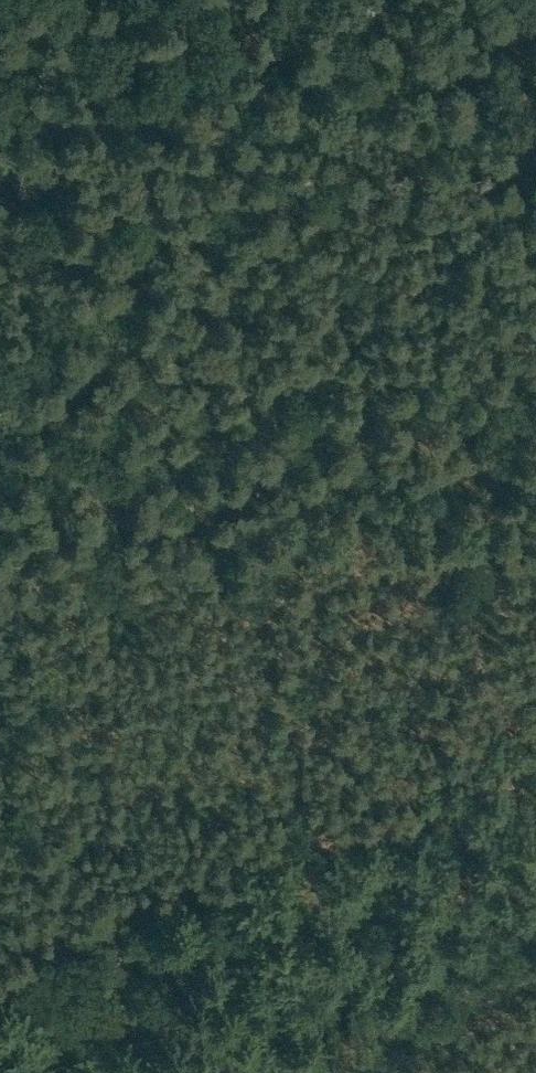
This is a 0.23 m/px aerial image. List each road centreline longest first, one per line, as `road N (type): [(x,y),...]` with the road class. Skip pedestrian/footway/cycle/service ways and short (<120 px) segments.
road 1 (track): [(535,968),(279,1072)]

